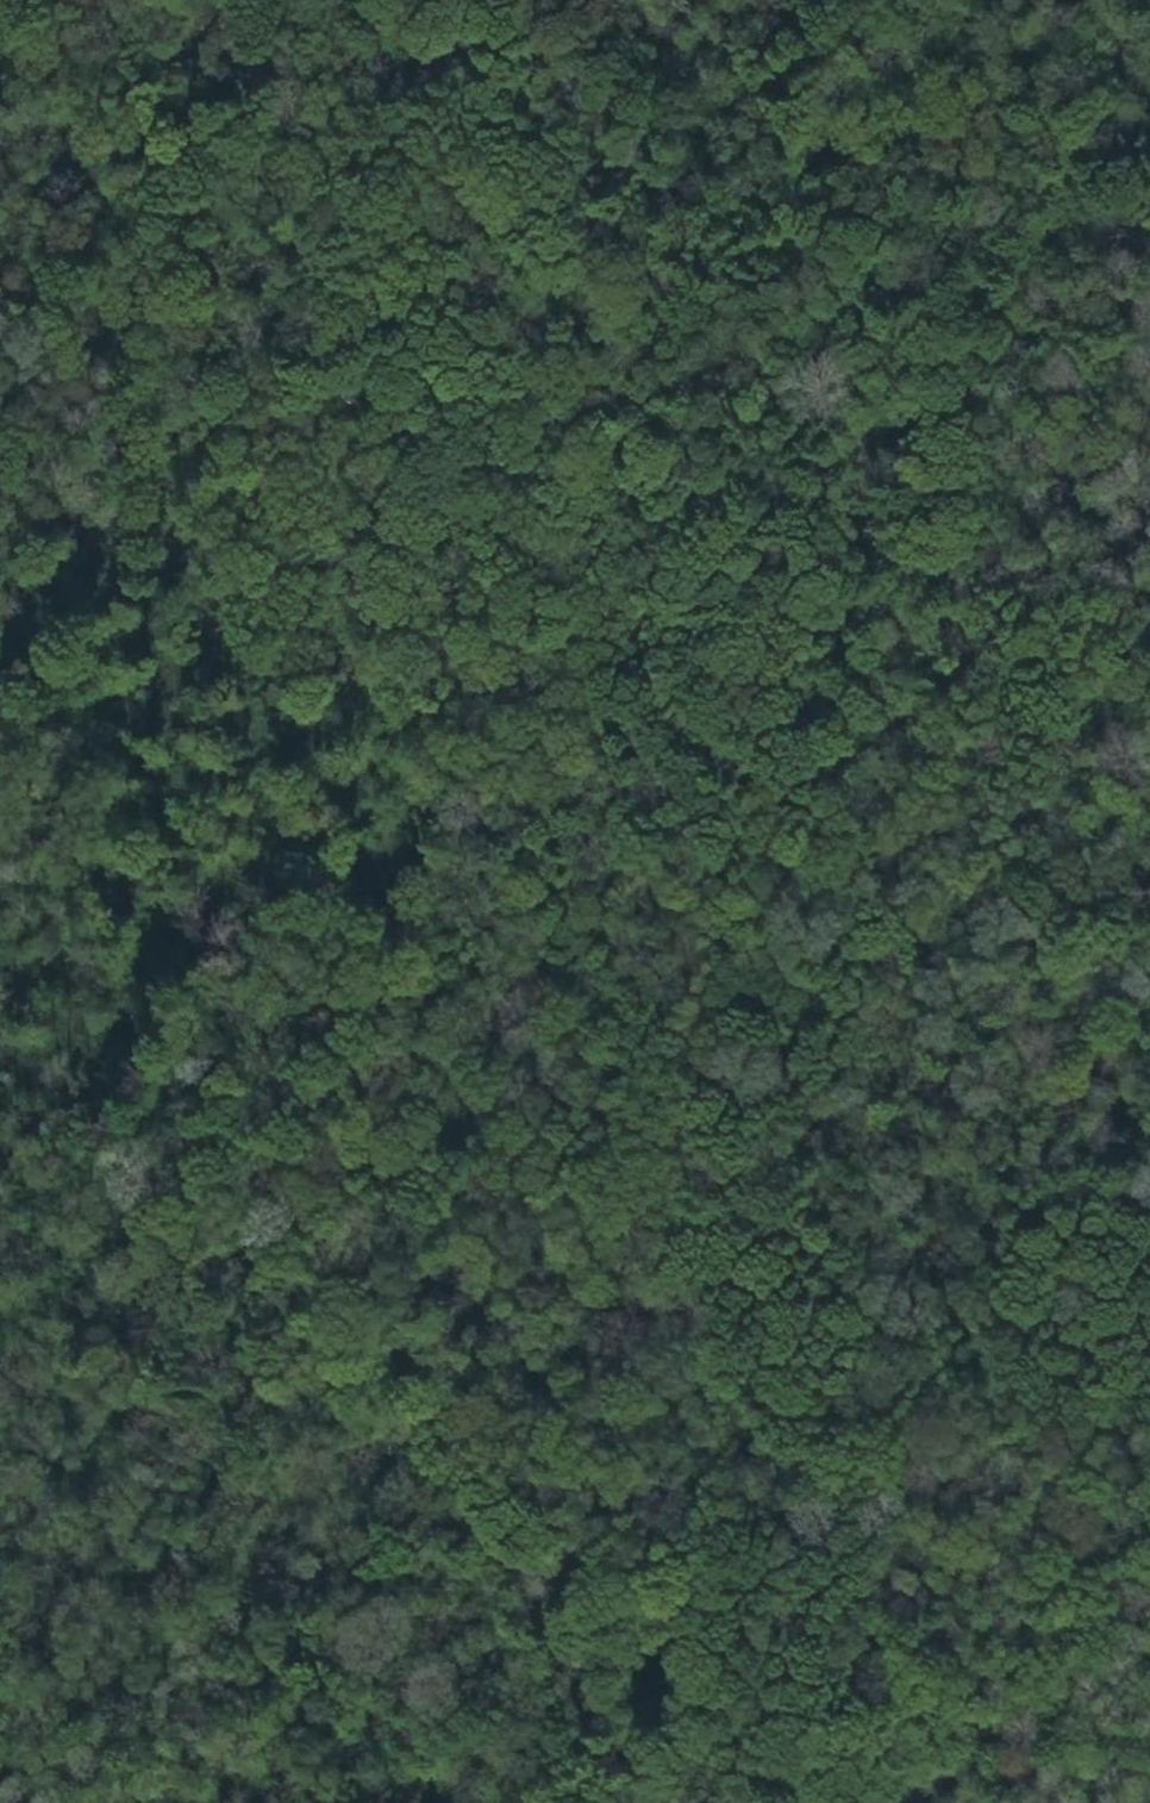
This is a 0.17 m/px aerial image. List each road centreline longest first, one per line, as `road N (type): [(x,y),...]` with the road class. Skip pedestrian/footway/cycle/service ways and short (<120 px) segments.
road 1 (track): [(1149,1605),(954,1711),(982,1786),(965,1802)]

